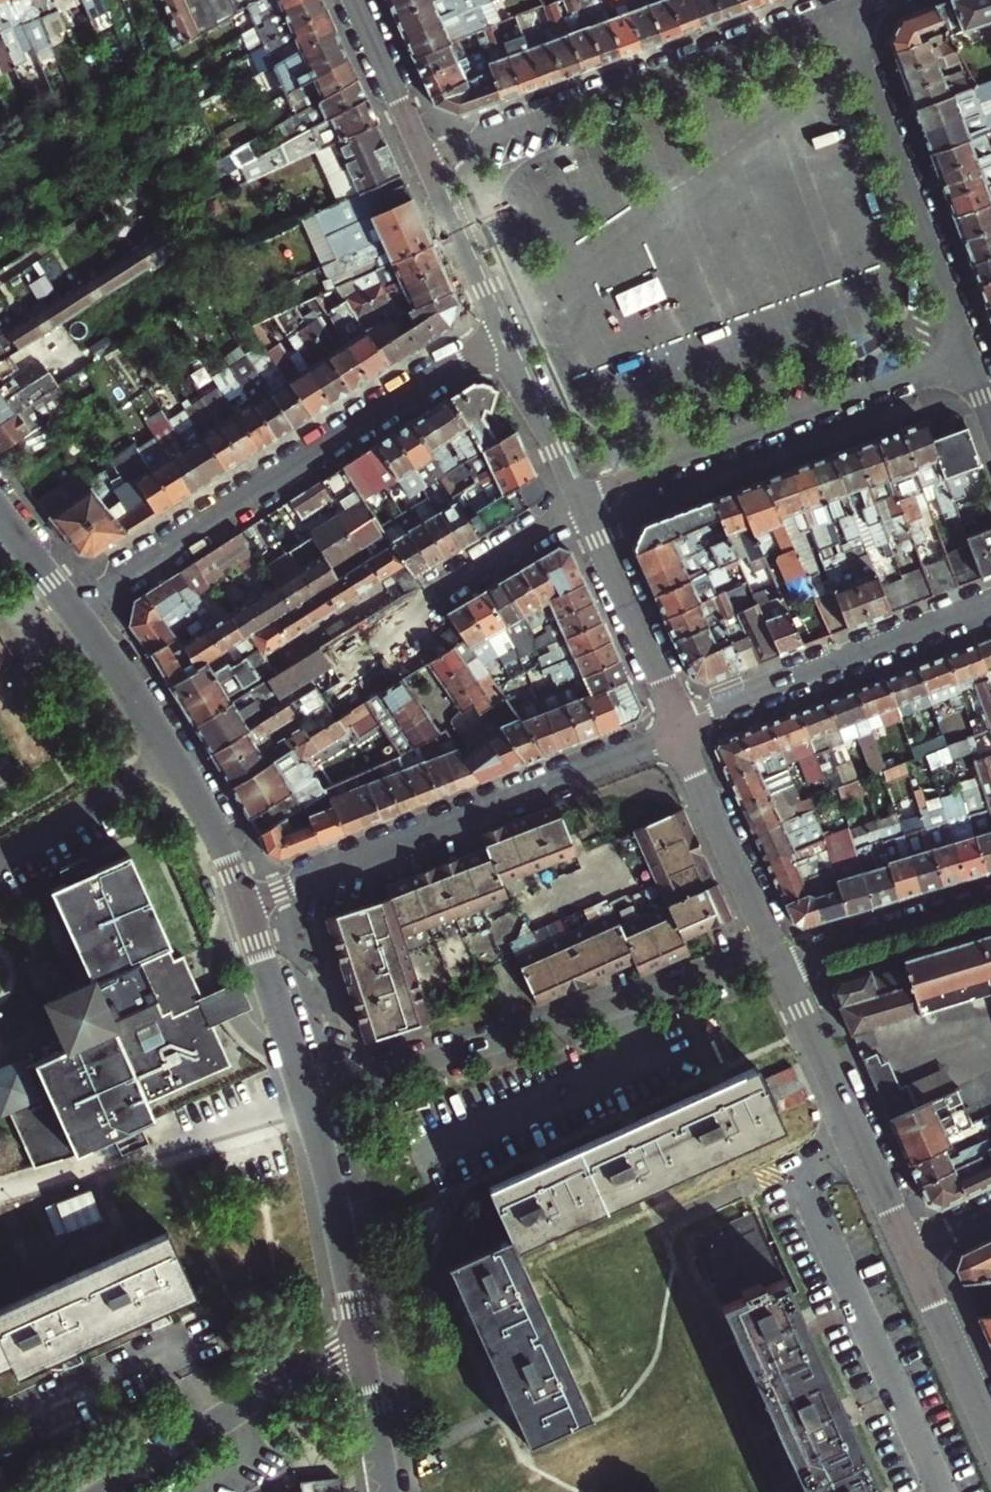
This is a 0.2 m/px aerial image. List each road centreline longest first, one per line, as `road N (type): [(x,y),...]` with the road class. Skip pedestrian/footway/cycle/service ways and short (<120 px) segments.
road 1 (residential): [(72,608),(499,331)]
road 2 (residential): [(307,1098),(785,960)]
road 3 (residential): [(682,731),(244,903)]
road 4 (residential): [(843,10),(425,160)]
road 5 (residential): [(577,496),(968,353)]
road 6 (residential): [(968,353),(843,10)]
road 7 (residential): [(72,608),(210,818),(244,903)]
road 8 (residential): [(990,611),(682,731)]
road 9 (residential): [(0,1195),(307,1098)]
road 10 (residential): [(785,960),(913,1248)]
road 11 (residential): [(109,1491),(362,1337)]
road 12 (residential): [(577,496),(682,731)]
road 13 (residential): [(682,731),(785,960)]
road 14 (residential): [(307,1098),(362,1337)]
road 15 (residential): [(785,960),(990,900)]
road 16 (residential): [(244,903),(307,1098)]
road 17 (residential): [(913,1248),(990,1422)]
road 18 (residential): [(425,160),(499,331)]
road 19 (residential): [(499,331),(577,496)]
road 20 (residential): [(355,0),(425,160)]
road 21 (residential): [(577,496),(441,584)]
road 22 (residential): [(362,1337),(386,1491)]
road 23 (residential): [(0,512),(72,608)]

